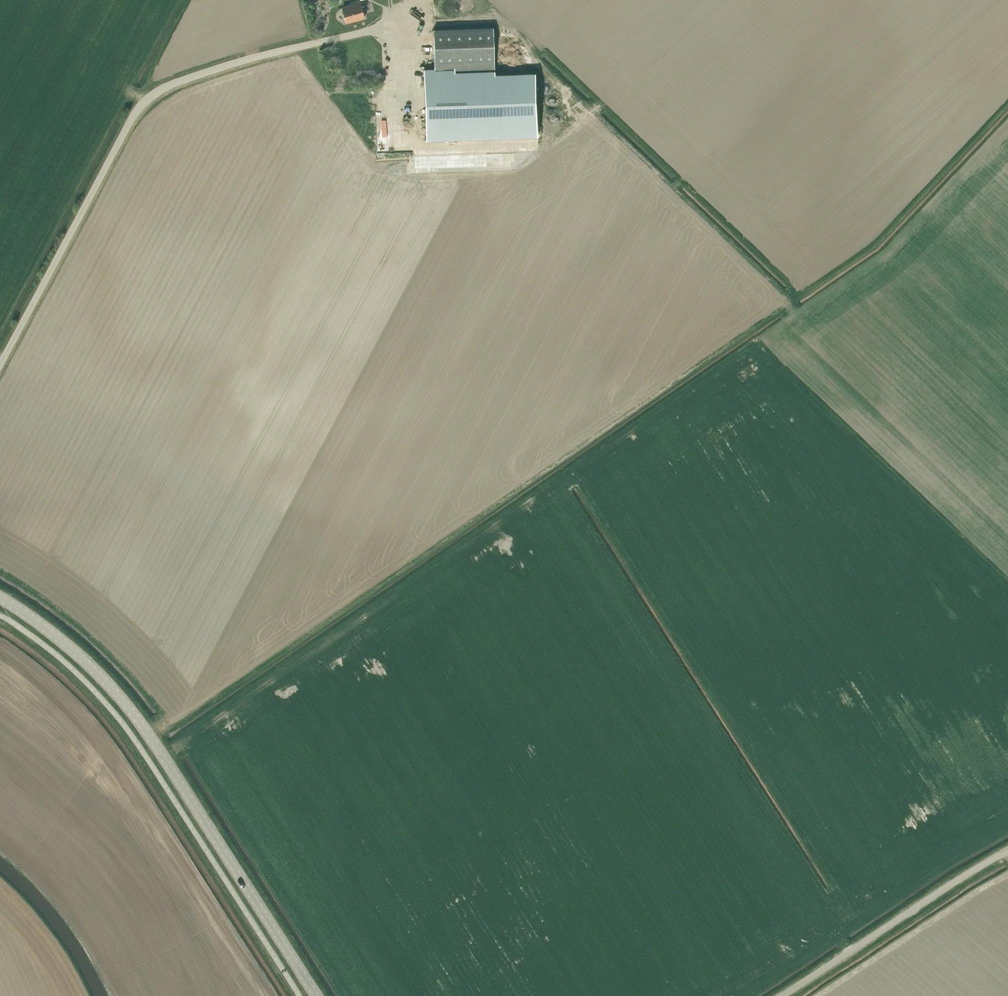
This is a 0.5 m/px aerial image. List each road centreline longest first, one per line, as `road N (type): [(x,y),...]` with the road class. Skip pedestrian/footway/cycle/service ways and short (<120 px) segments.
road 1 (tertiary): [(317,995),(141,724),(71,649),(0,596)]
road 2 (unclassified): [(781,995),(1007,852)]

